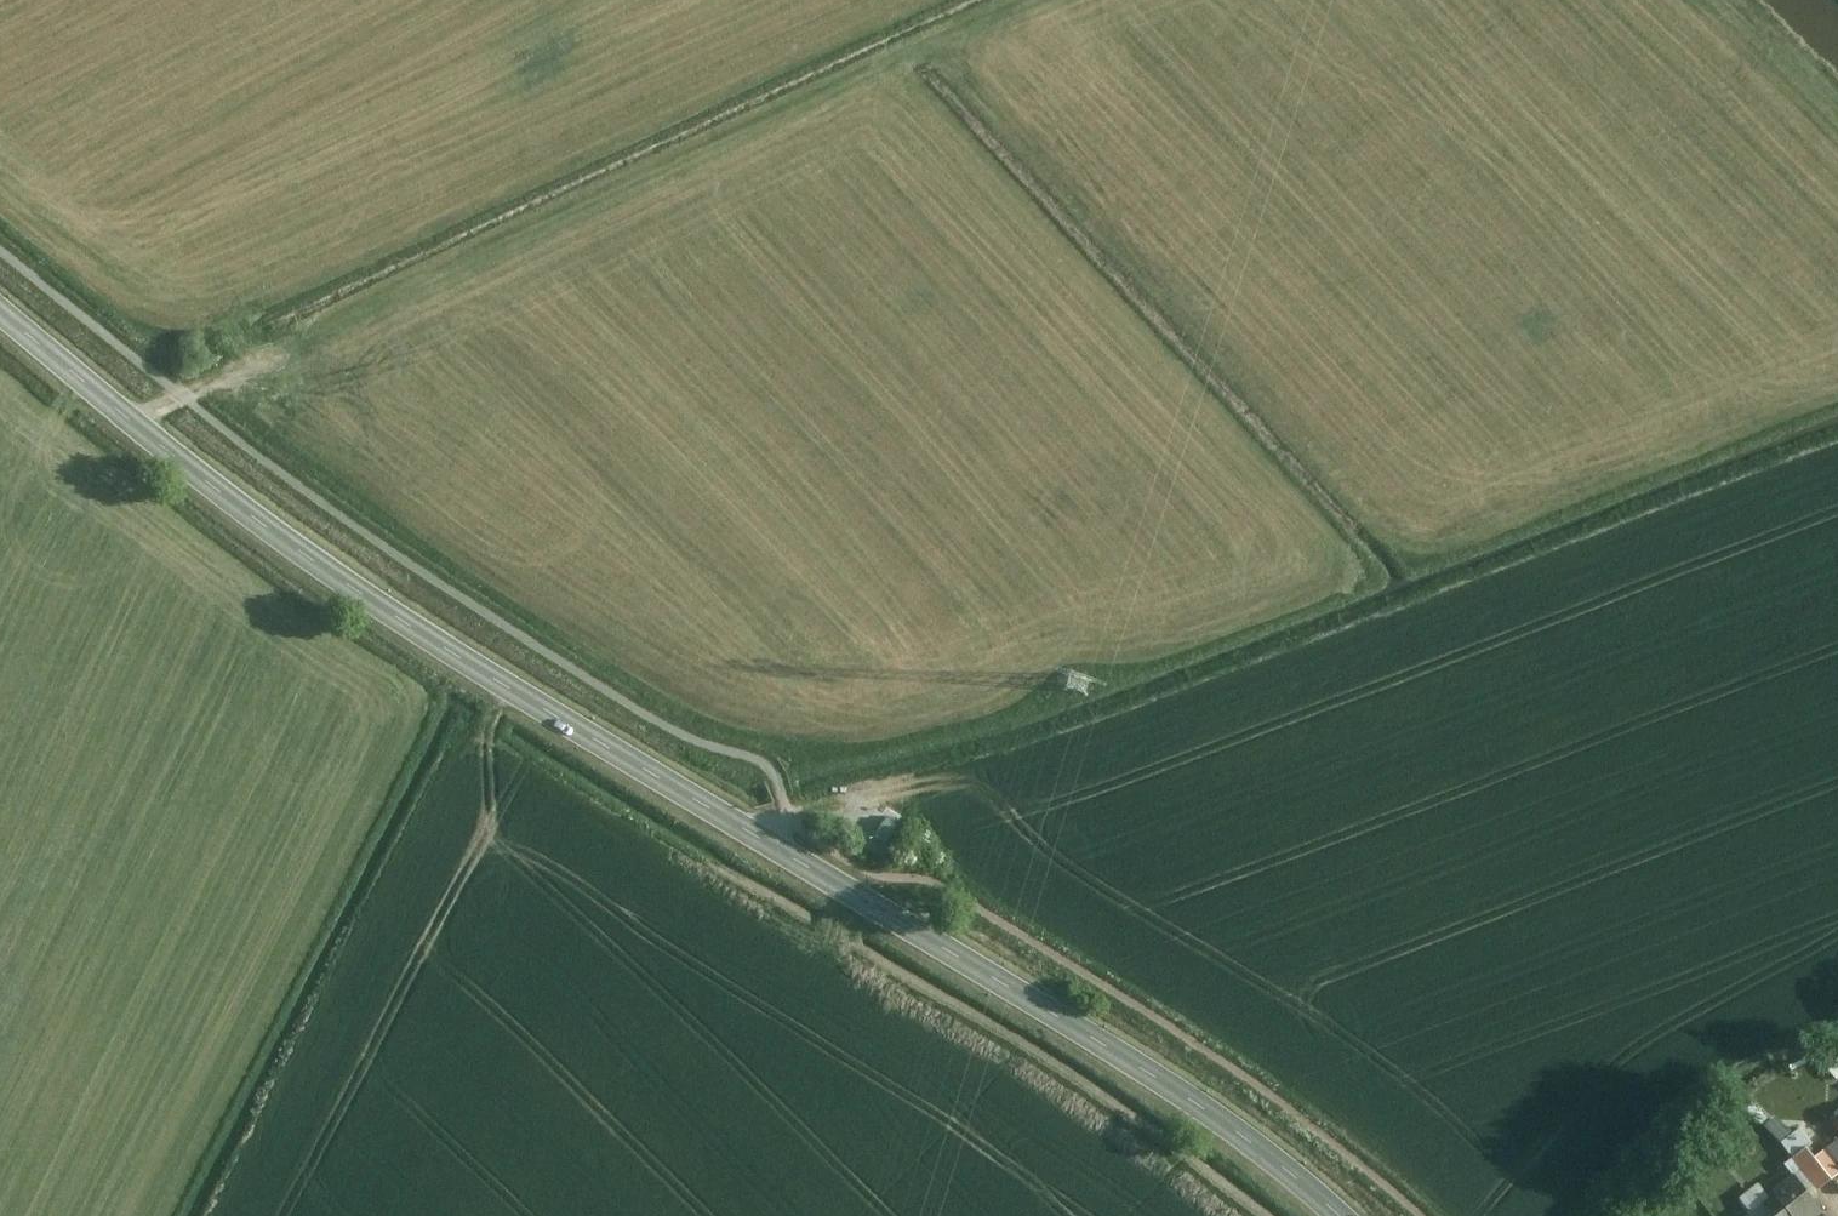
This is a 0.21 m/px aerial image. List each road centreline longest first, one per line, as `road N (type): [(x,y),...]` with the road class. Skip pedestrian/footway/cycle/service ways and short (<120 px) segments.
road 1 (tertiary): [(1341,1215),(1233,1128),(1056,1014),(417,630),(294,545),(0,310)]

